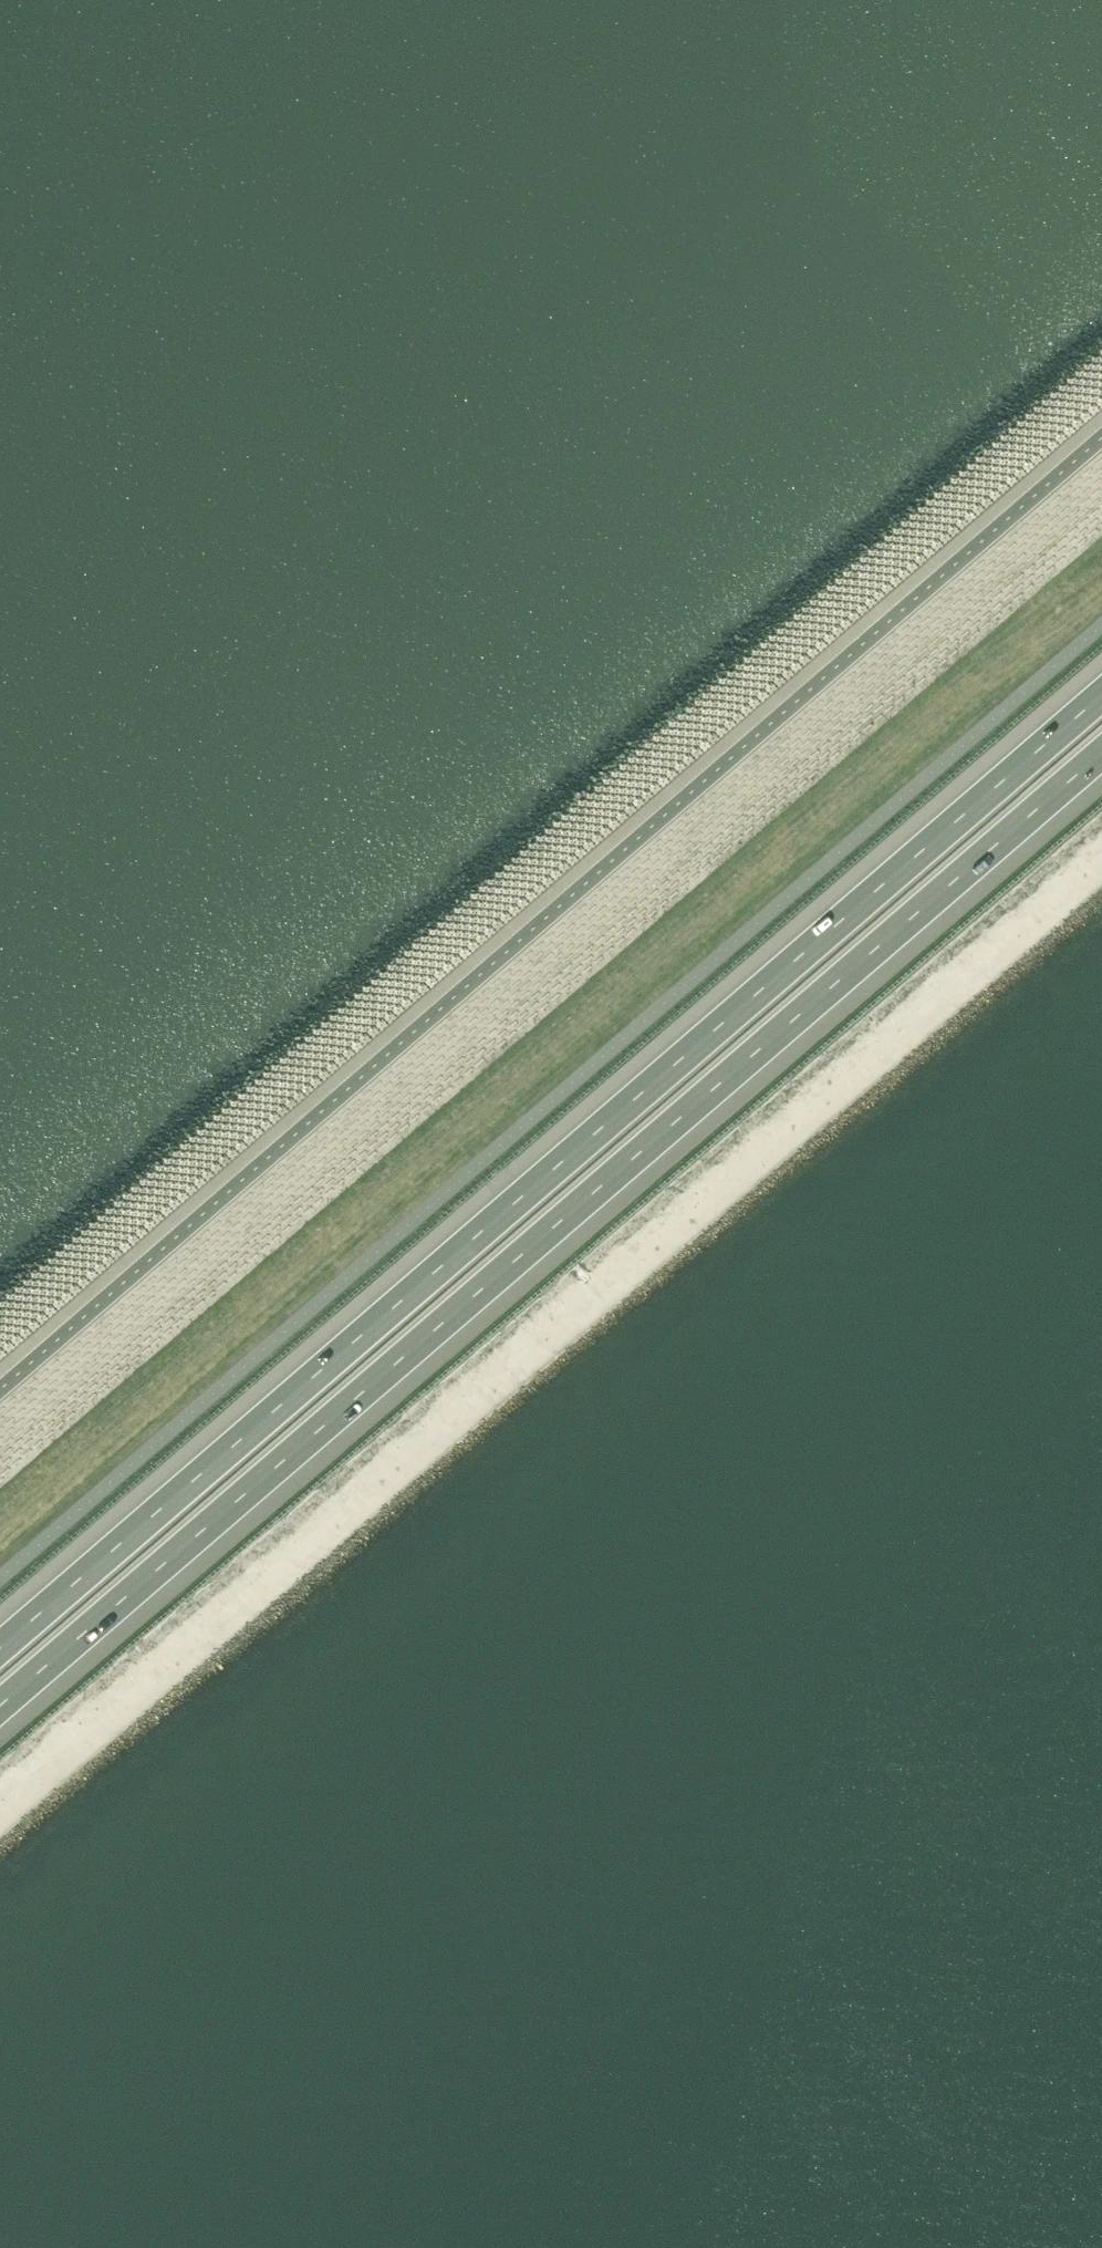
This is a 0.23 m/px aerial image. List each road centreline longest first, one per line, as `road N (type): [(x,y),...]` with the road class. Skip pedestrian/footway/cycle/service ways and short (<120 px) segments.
road 1 (motorway): [(1101,694),(0,1647)]
road 2 (motorway): [(0,1704),(1101,752)]

